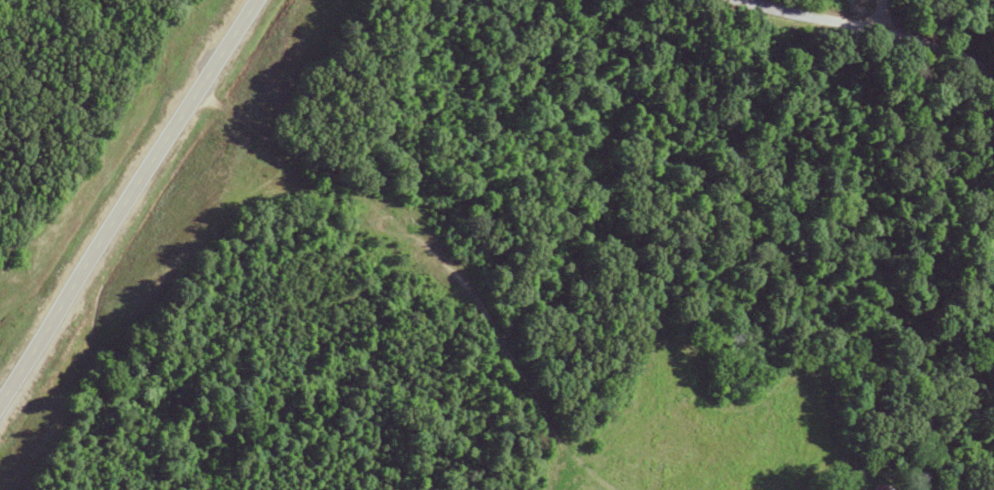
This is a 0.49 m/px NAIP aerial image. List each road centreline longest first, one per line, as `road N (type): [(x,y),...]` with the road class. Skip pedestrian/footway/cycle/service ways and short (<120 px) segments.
road 1 (trunk): [(0,395),(256,0)]
road 2 (residential): [(748,0),(864,27),(993,71)]

